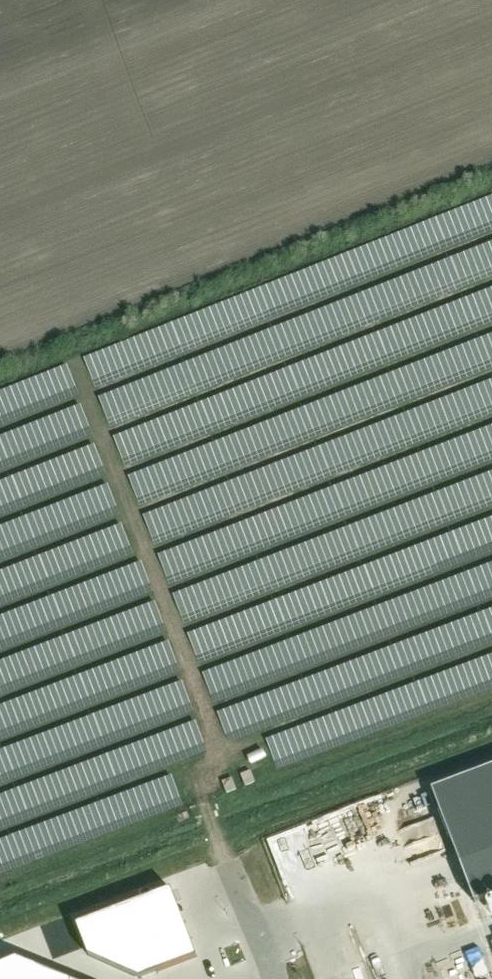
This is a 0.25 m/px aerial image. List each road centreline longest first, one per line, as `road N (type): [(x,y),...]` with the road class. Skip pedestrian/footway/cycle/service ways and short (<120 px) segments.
road 1 (residential): [(227,862),(275,978)]

